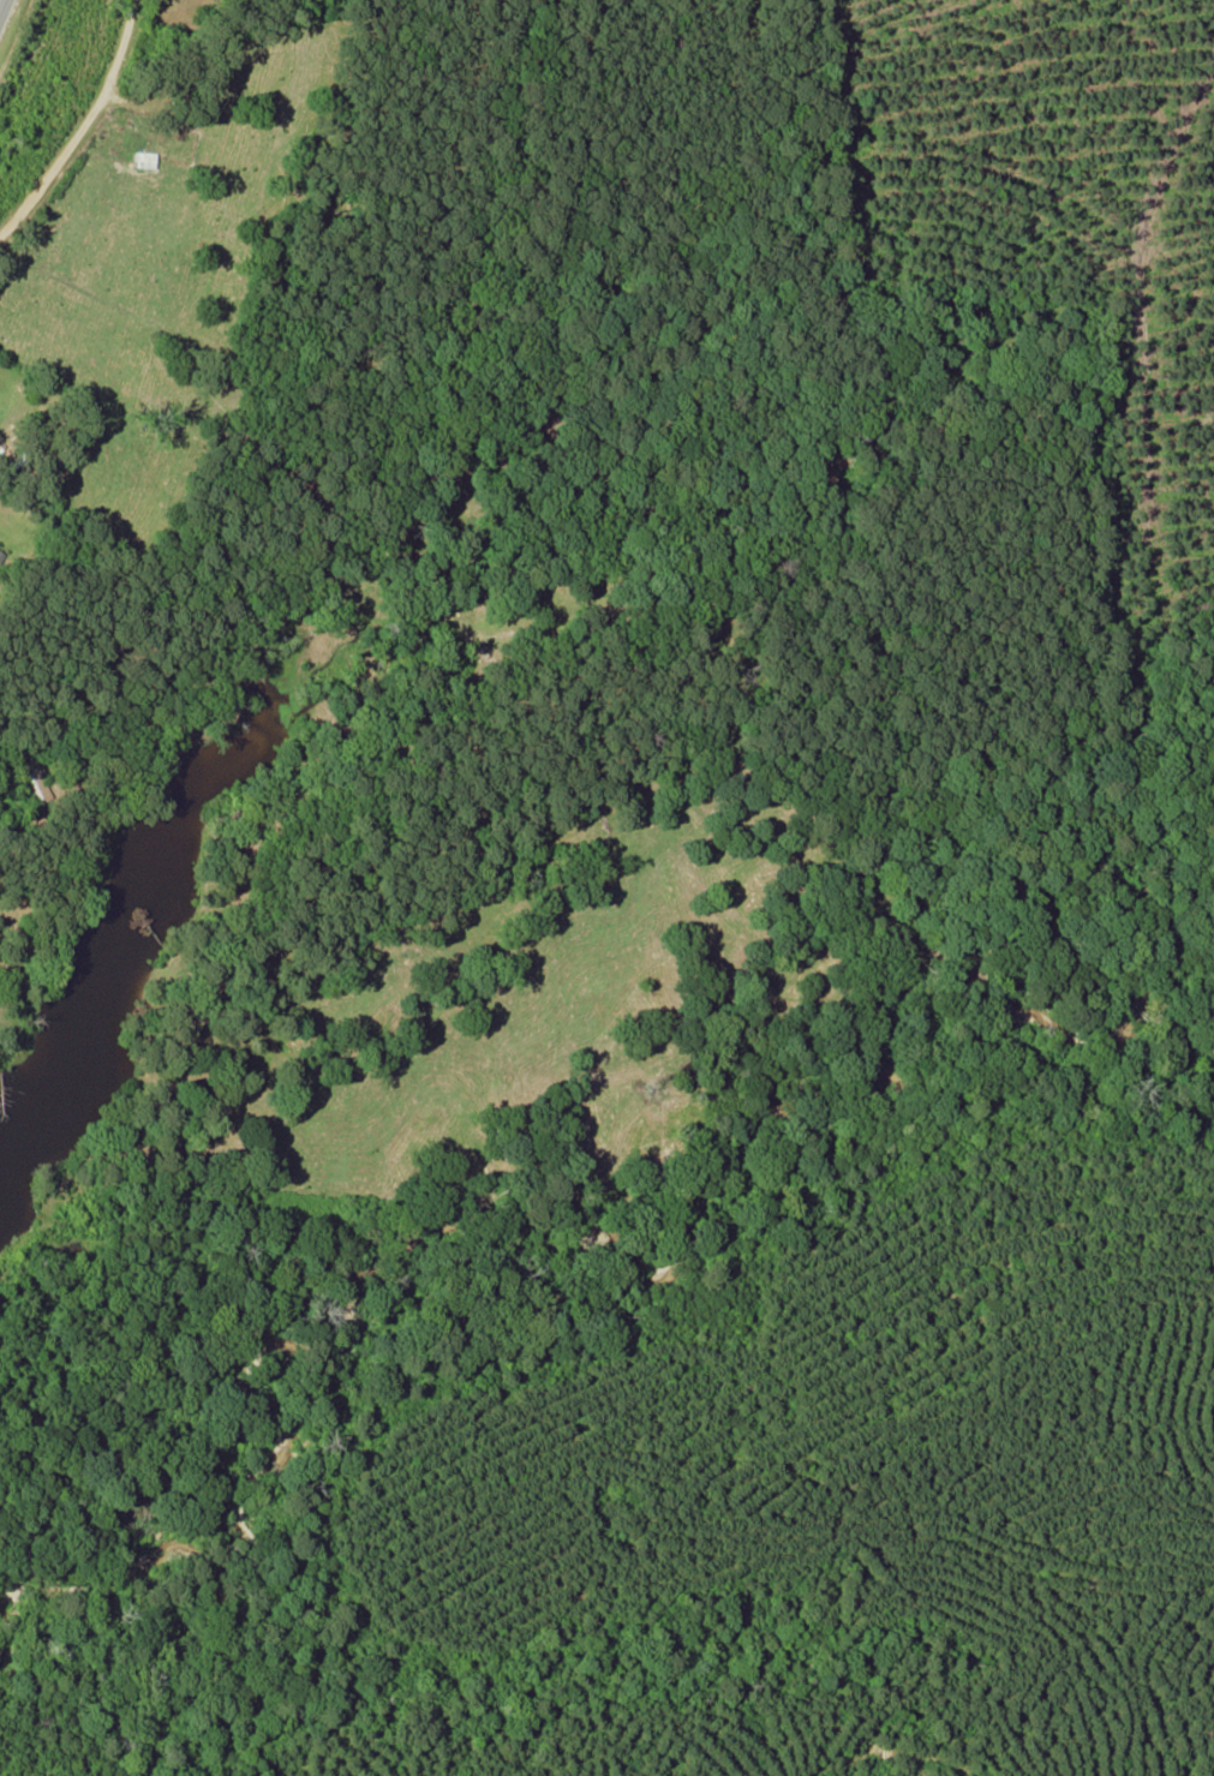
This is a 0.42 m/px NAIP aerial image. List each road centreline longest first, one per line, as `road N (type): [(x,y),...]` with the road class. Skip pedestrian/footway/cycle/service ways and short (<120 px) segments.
road 1 (residential): [(128,0),(118,53),(74,133),(0,230)]

